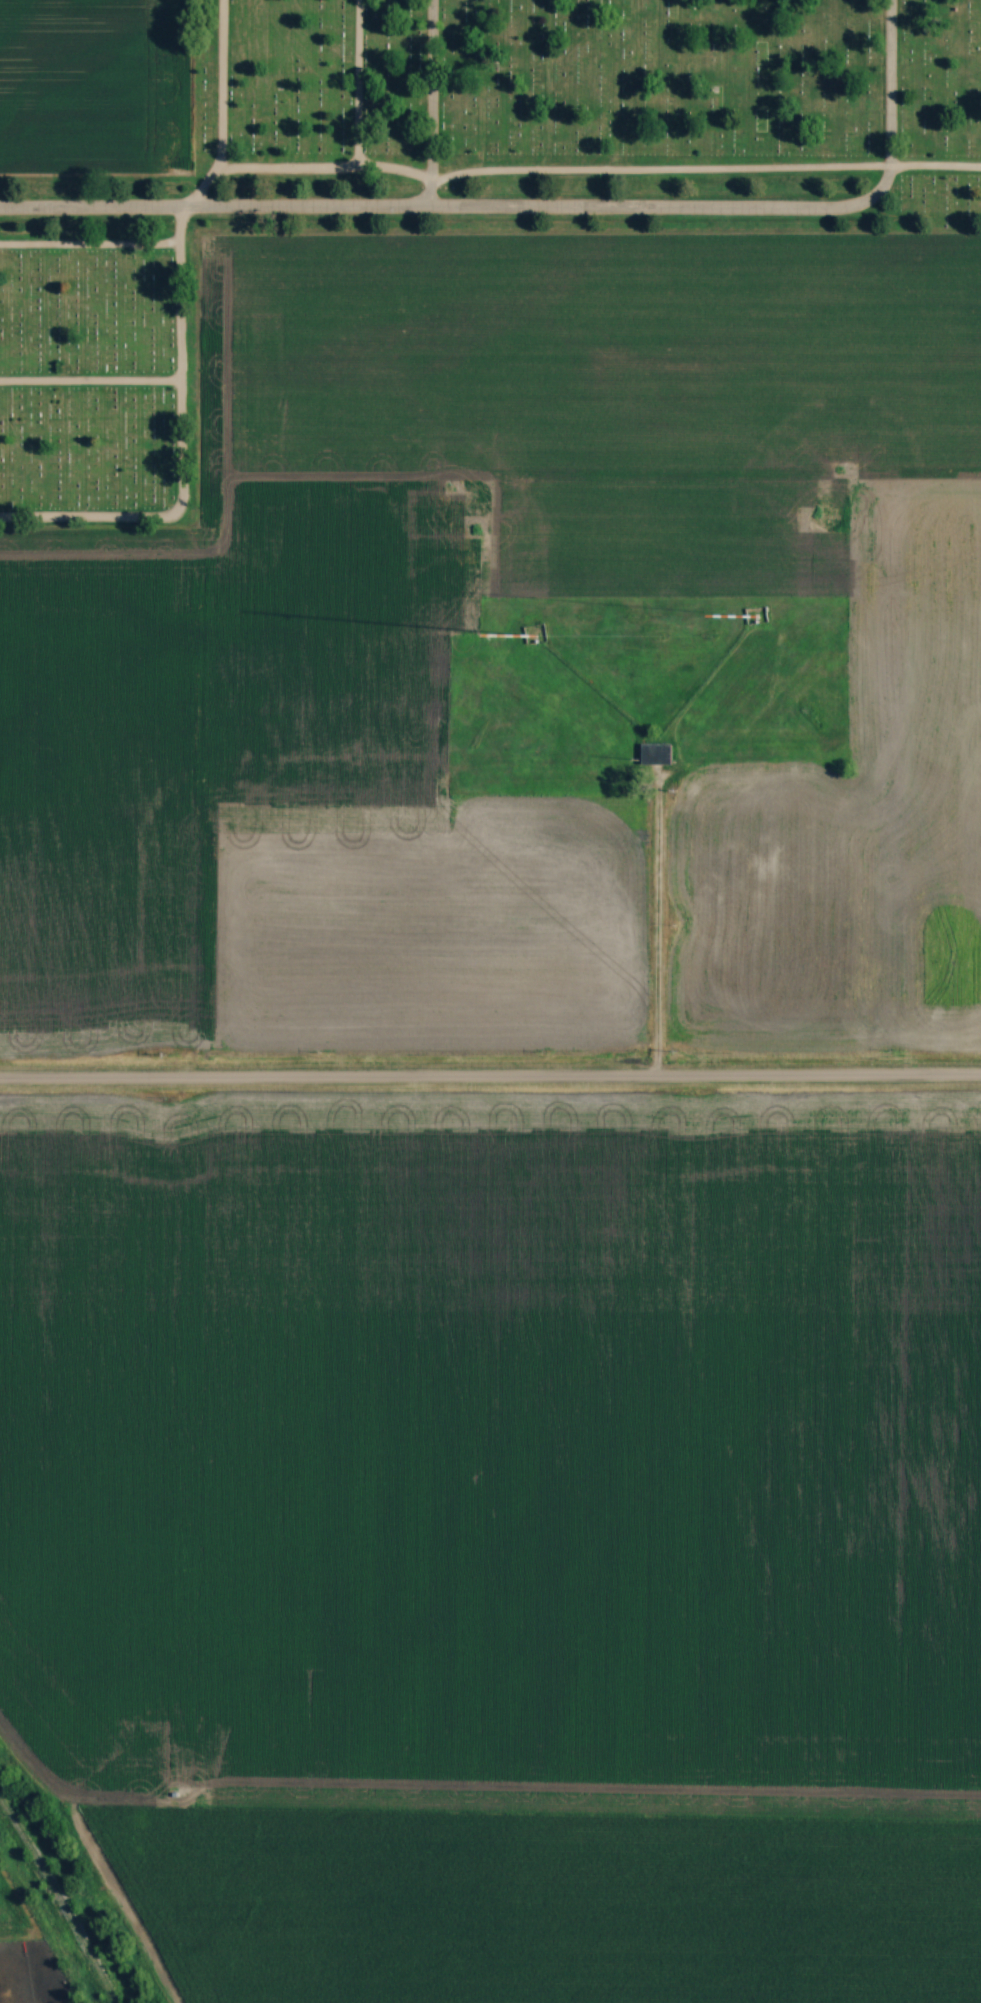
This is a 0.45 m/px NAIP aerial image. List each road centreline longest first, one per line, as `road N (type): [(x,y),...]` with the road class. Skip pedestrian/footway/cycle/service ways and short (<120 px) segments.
road 1 (residential): [(980,1078),(0,1076)]

